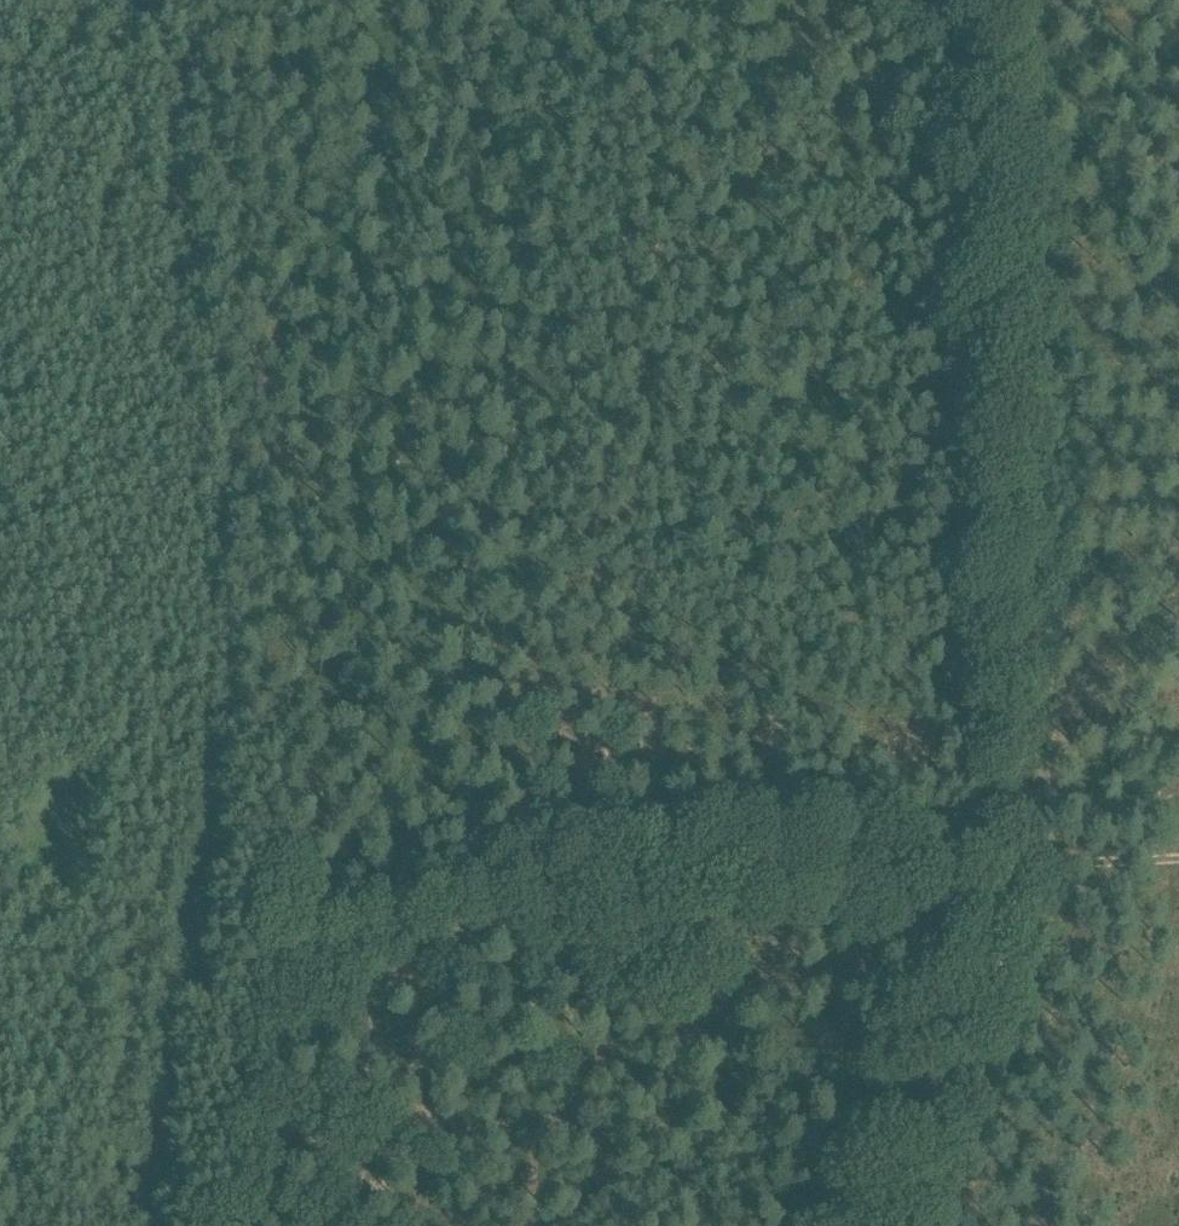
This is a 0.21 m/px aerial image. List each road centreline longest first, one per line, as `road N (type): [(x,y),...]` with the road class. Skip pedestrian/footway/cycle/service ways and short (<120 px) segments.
road 1 (track): [(1012,0),(1017,866),(893,1225)]
road 2 (track): [(1017,866),(1178,862)]

